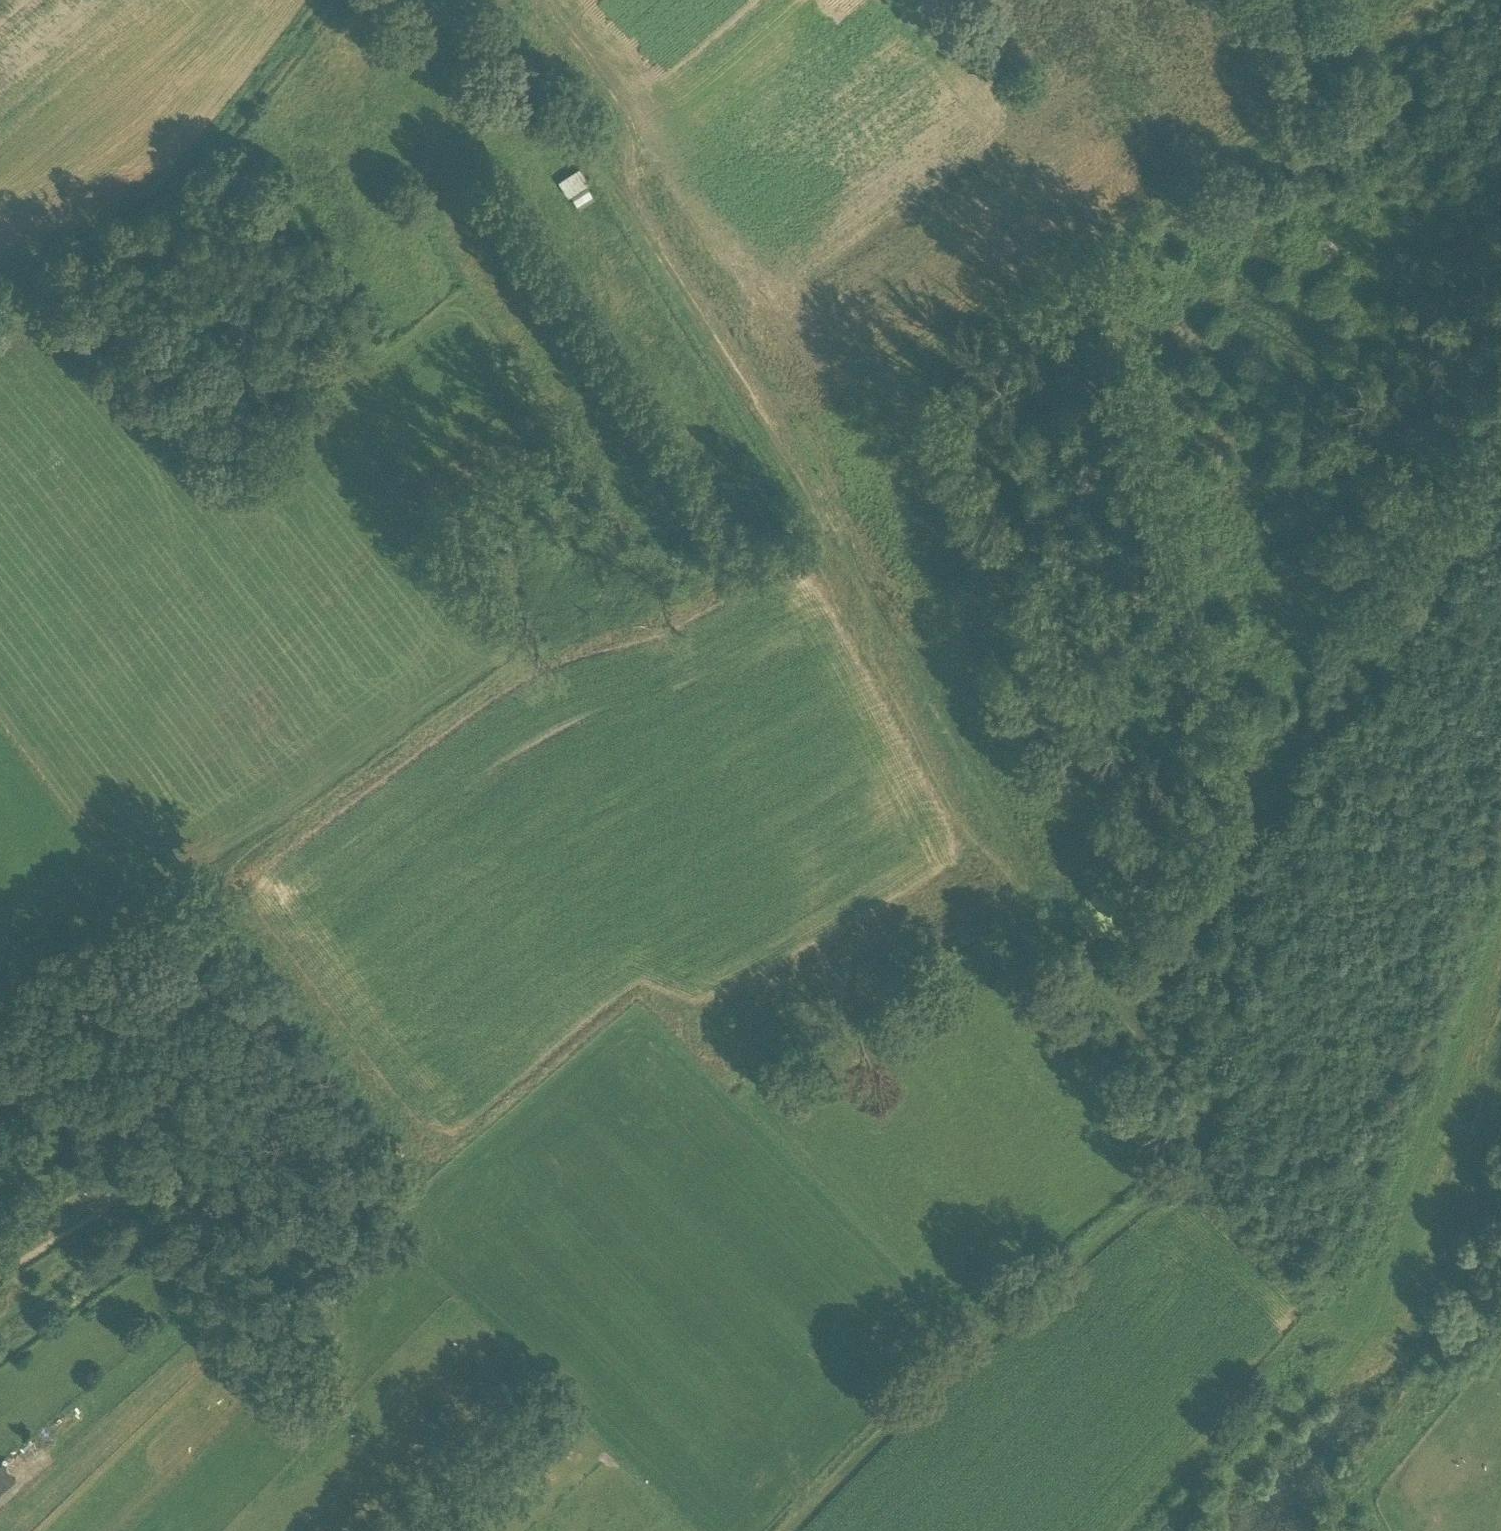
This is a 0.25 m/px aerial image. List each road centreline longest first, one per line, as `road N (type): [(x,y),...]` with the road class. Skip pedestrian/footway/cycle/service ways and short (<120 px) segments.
road 1 (track): [(1041,929),(1069,942),(1135,1024),(1193,1107),(1198,1141),(1177,1173),(975,1342),(784,1530)]

